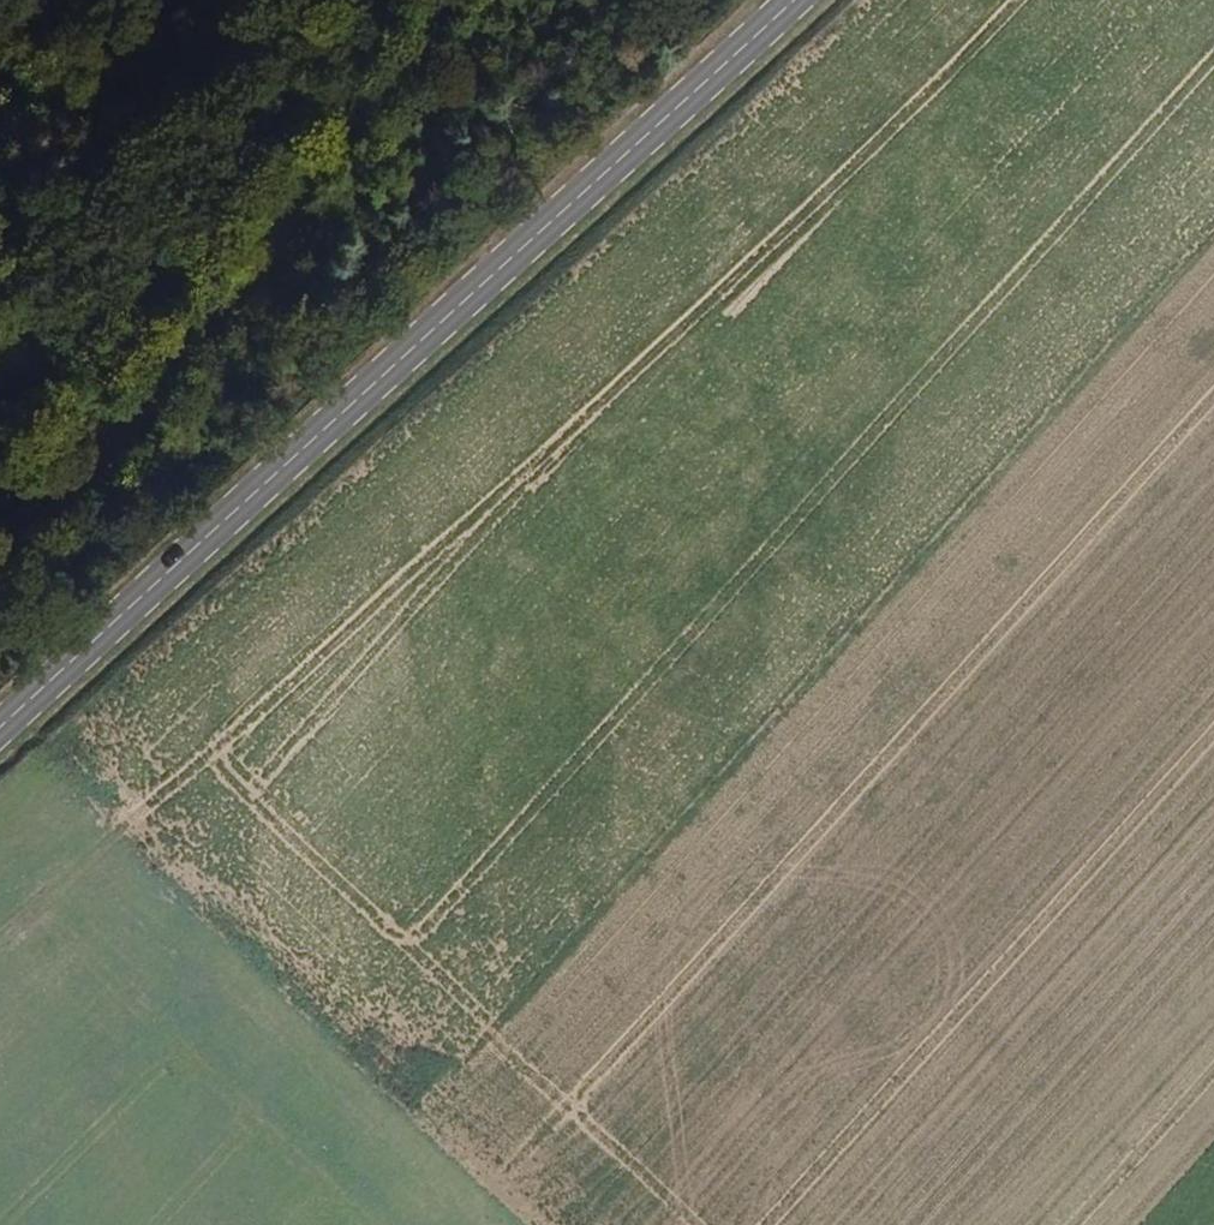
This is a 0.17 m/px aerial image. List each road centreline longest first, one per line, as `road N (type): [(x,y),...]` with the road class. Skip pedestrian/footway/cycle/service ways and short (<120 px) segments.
road 1 (secondary): [(0,729),(791,0)]
road 2 (track): [(0,276),(279,0)]

